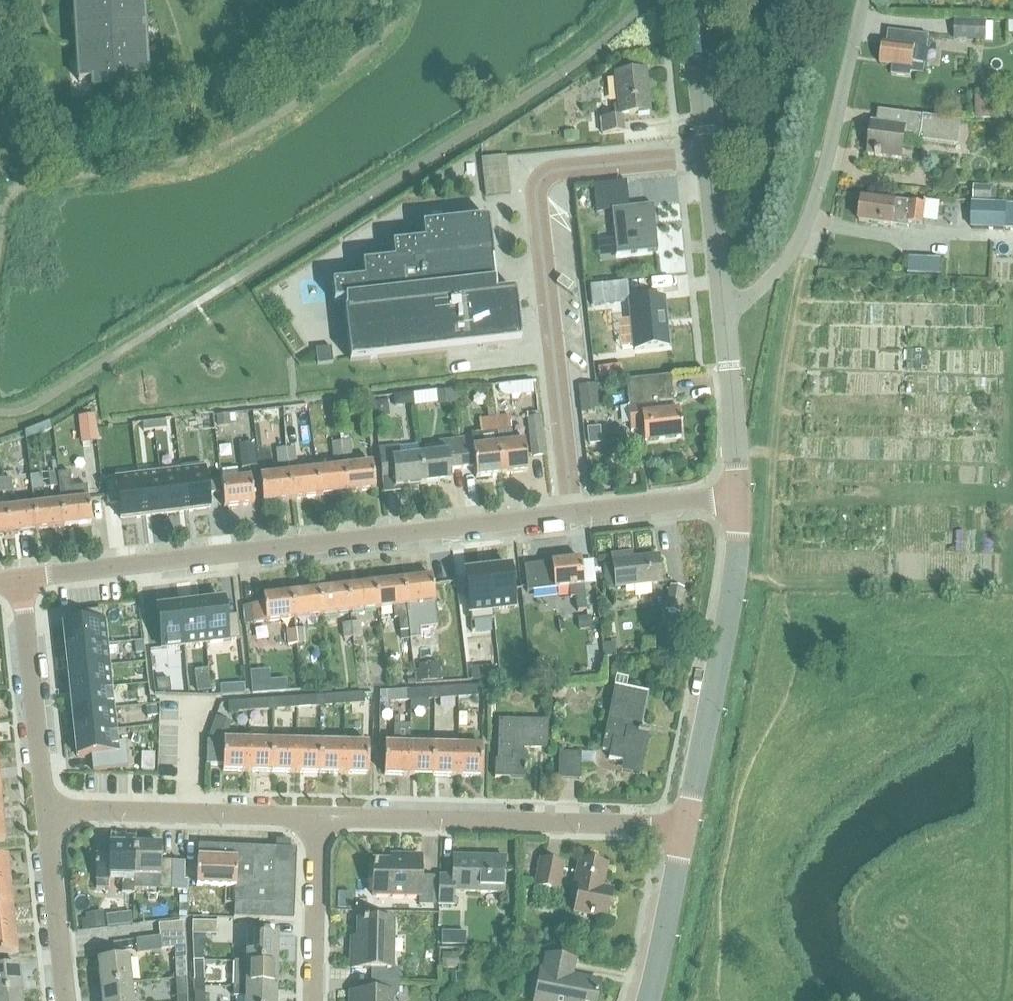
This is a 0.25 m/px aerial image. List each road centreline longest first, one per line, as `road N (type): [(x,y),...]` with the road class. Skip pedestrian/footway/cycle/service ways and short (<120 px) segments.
road 1 (residential): [(20,577),(571,517)]
road 2 (residential): [(571,517),(537,183),(555,169),(709,156)]
road 3 (residential): [(316,817),(688,827)]
road 4 (residential): [(725,306),(783,272),(808,229),(860,0)]
road 5 (tertiary): [(688,827),(738,499)]
road 6 (residential): [(45,810),(316,817)]
road 7 (residential): [(45,810),(20,577)]
road 8 (tertiary): [(738,499),(725,306)]
road 9 (residential): [(65,1000),(45,810)]
road 10 (residential): [(312,1000),(316,817)]
road 11 (tertiary): [(648,1000),(688,827)]
road 12 (residential): [(571,517),(738,499)]
road 13 (tertiary): [(709,156),(692,0)]
road 14 (tertiary): [(725,306),(709,156)]

